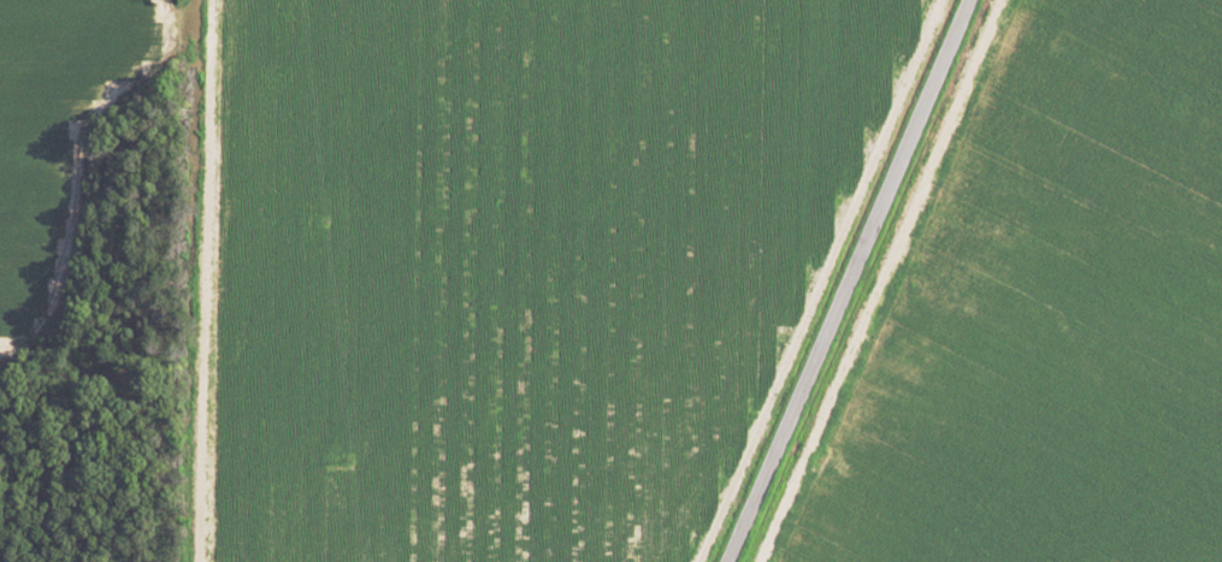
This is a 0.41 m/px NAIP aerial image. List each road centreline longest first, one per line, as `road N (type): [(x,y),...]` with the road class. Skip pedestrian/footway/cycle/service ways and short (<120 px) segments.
road 1 (residential): [(966,0),(727,561)]

